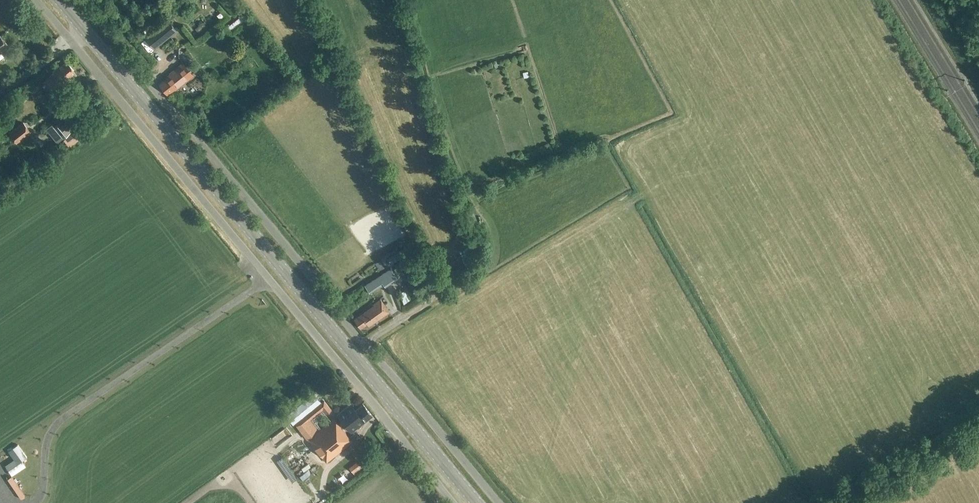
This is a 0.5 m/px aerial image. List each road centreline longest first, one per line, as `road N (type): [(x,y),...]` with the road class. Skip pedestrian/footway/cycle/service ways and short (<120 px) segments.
road 1 (unclassified): [(453,502),(36,0)]
road 2 (secondary): [(476,502),(60,0)]
road 3 (unclassified): [(366,344),(82,0)]
road 4 (unclassified): [(306,0),(434,283),(428,302),(366,344)]
road 5 (unclassified): [(499,502),(366,344)]

